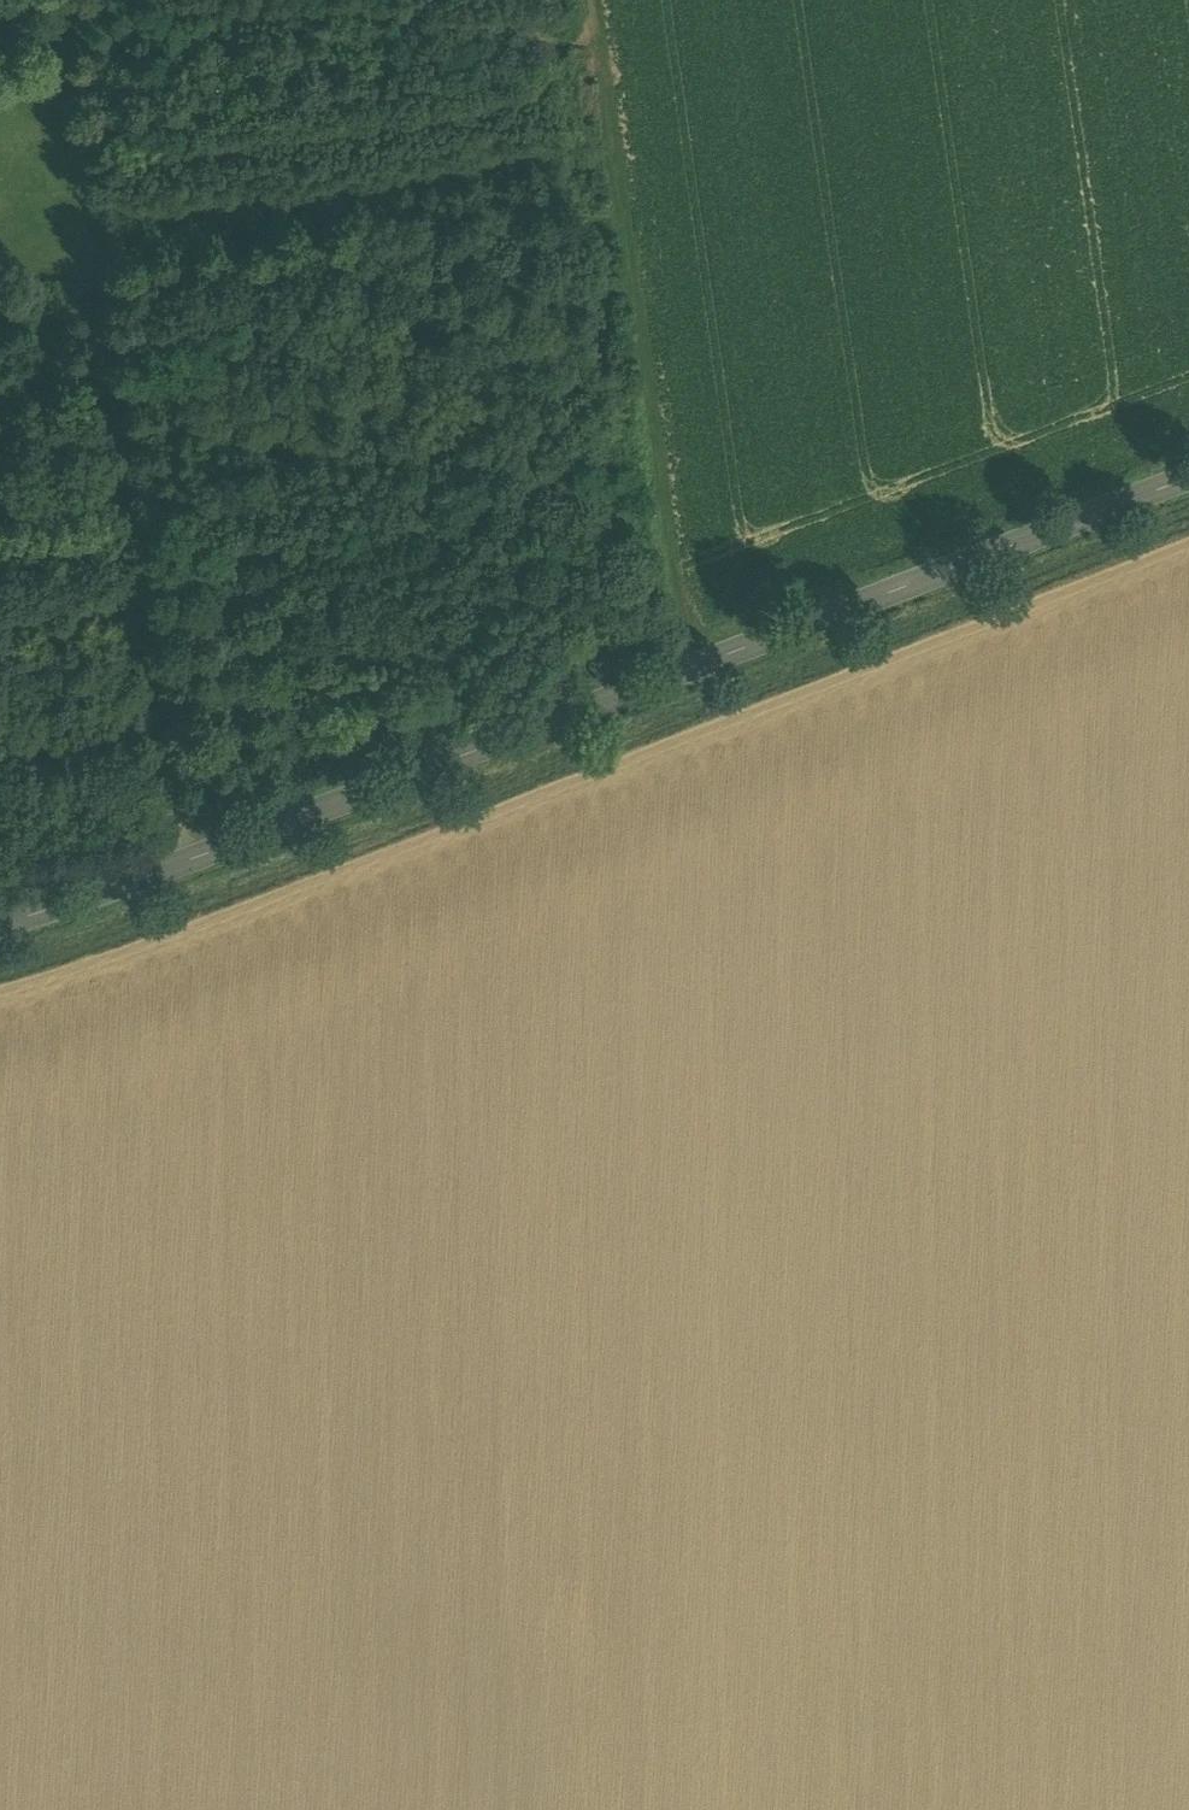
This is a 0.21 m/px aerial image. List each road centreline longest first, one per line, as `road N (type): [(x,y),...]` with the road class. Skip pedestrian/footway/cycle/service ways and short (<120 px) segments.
road 1 (unclassified): [(0,922),(192,858),(1188,478)]
road 2 (track): [(192,858),(135,562),(125,452),(80,192),(62,132)]
road 3 (track): [(698,665),(670,583),(588,0)]

